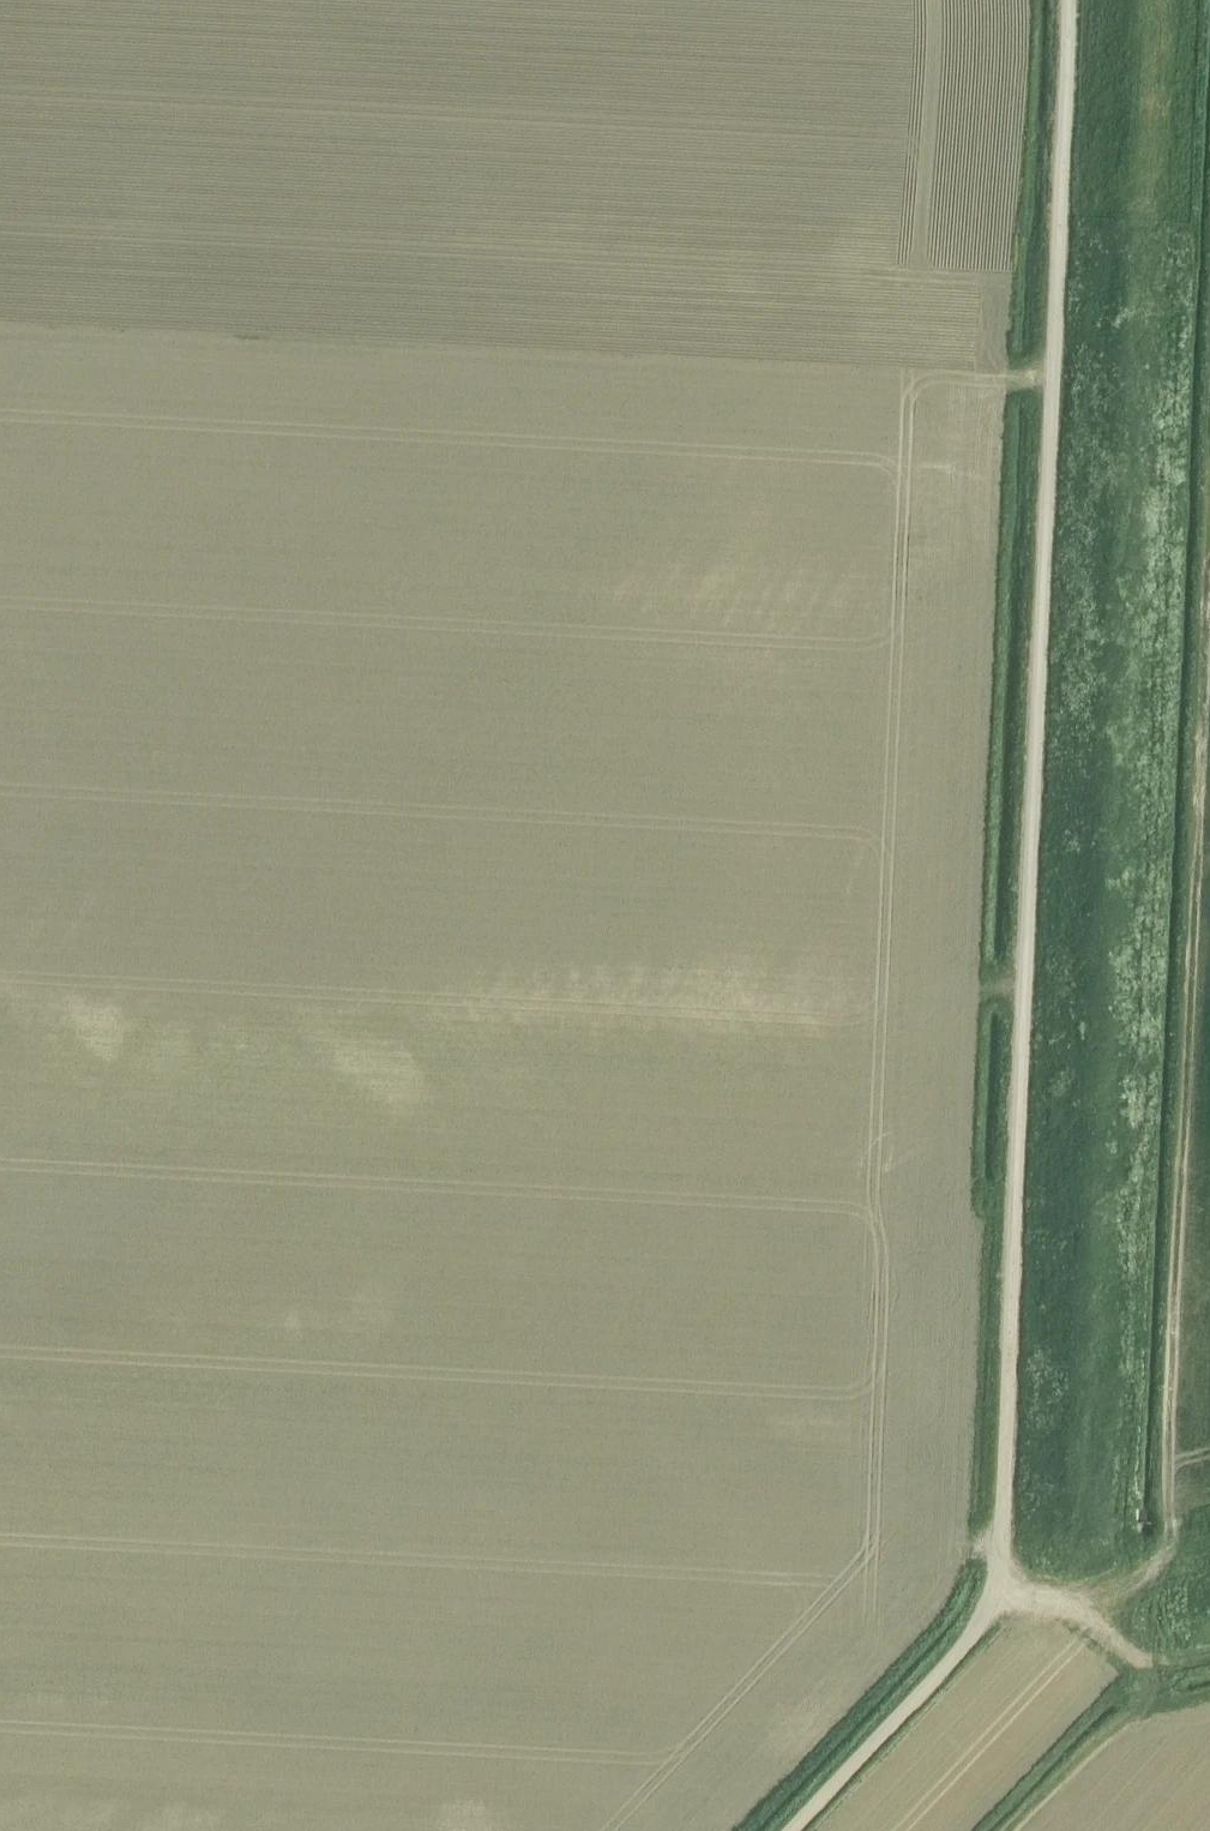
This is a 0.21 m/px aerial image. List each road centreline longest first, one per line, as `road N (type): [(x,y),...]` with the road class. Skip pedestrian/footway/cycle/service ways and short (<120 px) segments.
road 1 (unclassified): [(790,1830),(972,1637),(1000,1566),(1071,0)]
road 2 (track): [(994,1598),(1092,1620),(1151,1666),(1209,1659)]

